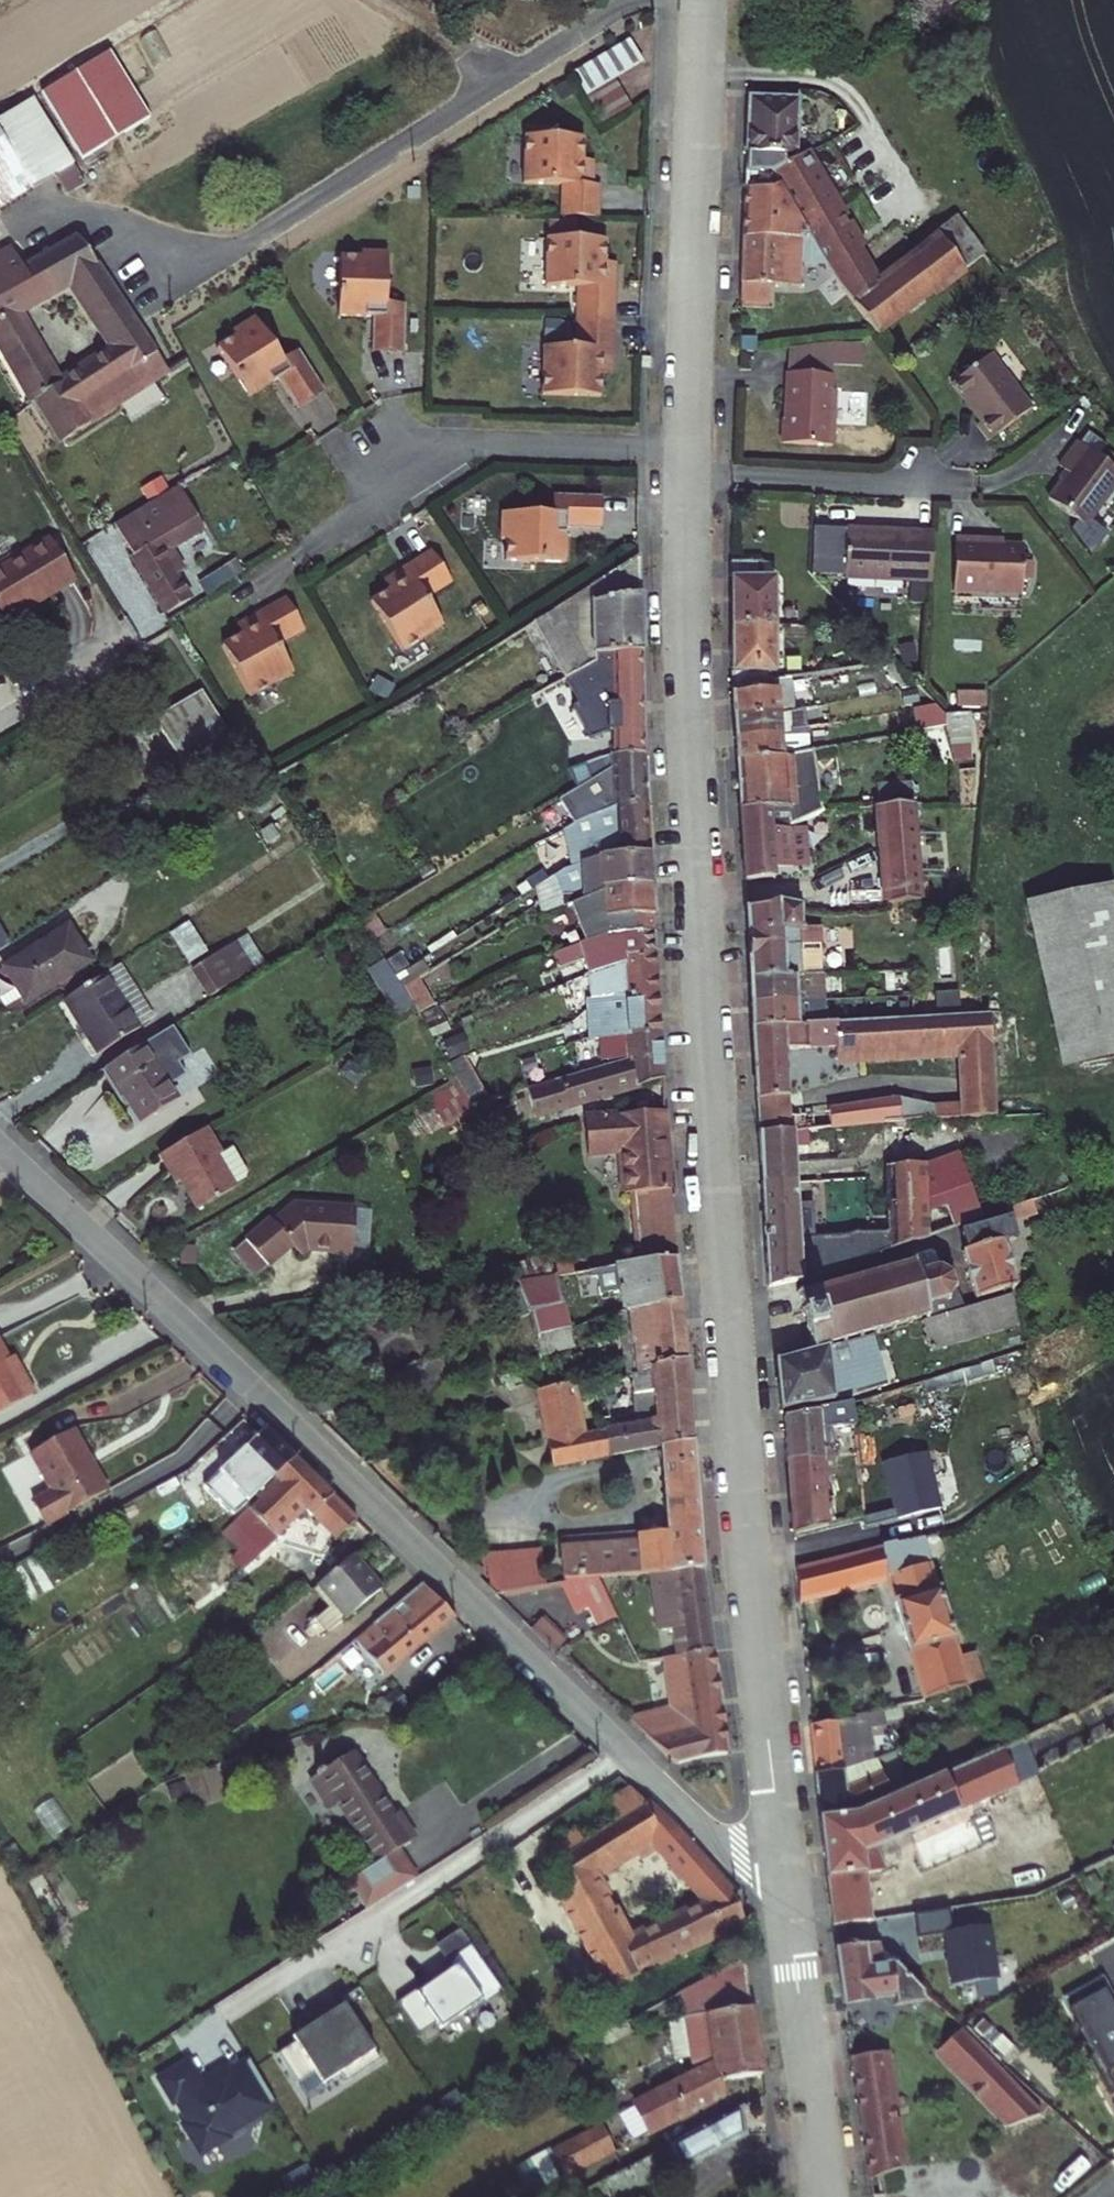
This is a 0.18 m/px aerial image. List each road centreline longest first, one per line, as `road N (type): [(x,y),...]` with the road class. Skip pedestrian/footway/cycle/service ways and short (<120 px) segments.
road 1 (tertiary): [(783,1861),(748,1573),(718,1197),(687,449)]
road 2 (residential): [(0,1147),(710,1836),(742,1854),(783,1861)]
road 3 (residential): [(646,0),(254,240),(195,255),(111,241)]
road 4 (tertiary): [(687,449),(703,0)]
road 5 (tertiary): [(826,2196),(783,1861)]
road 6 (residential): [(687,449),(457,446),(371,502)]
road 7 (residential): [(0,720),(114,651)]

